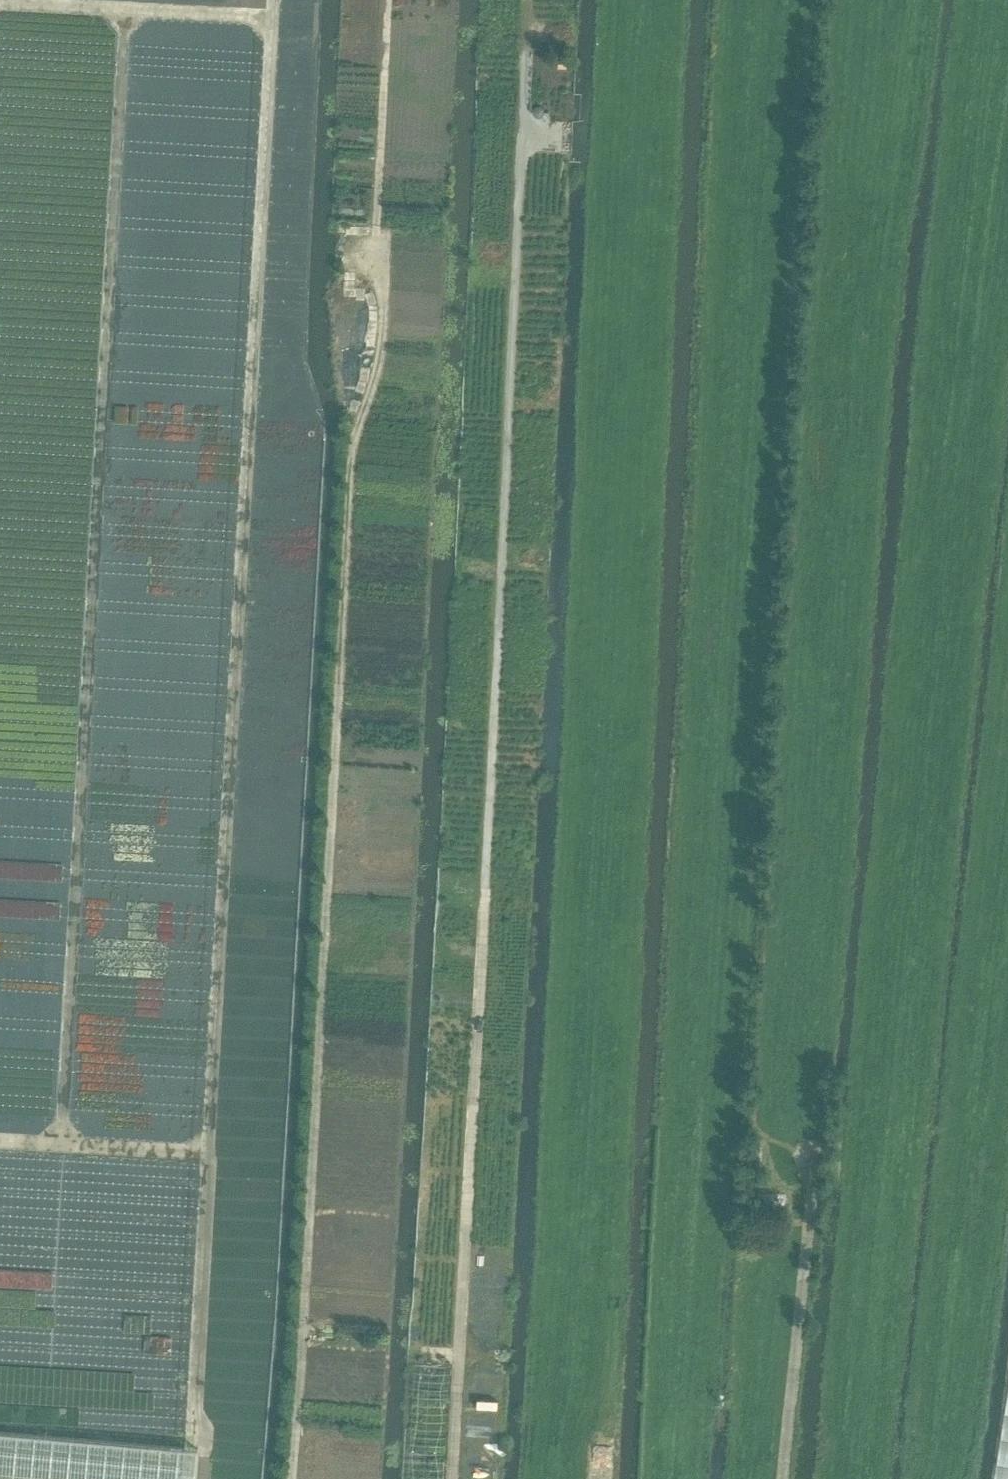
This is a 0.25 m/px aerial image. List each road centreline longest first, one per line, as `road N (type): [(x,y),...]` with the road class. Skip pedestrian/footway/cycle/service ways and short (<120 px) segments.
road 1 (track): [(292,1478),(354,438),(382,348),(377,238),(389,0)]

